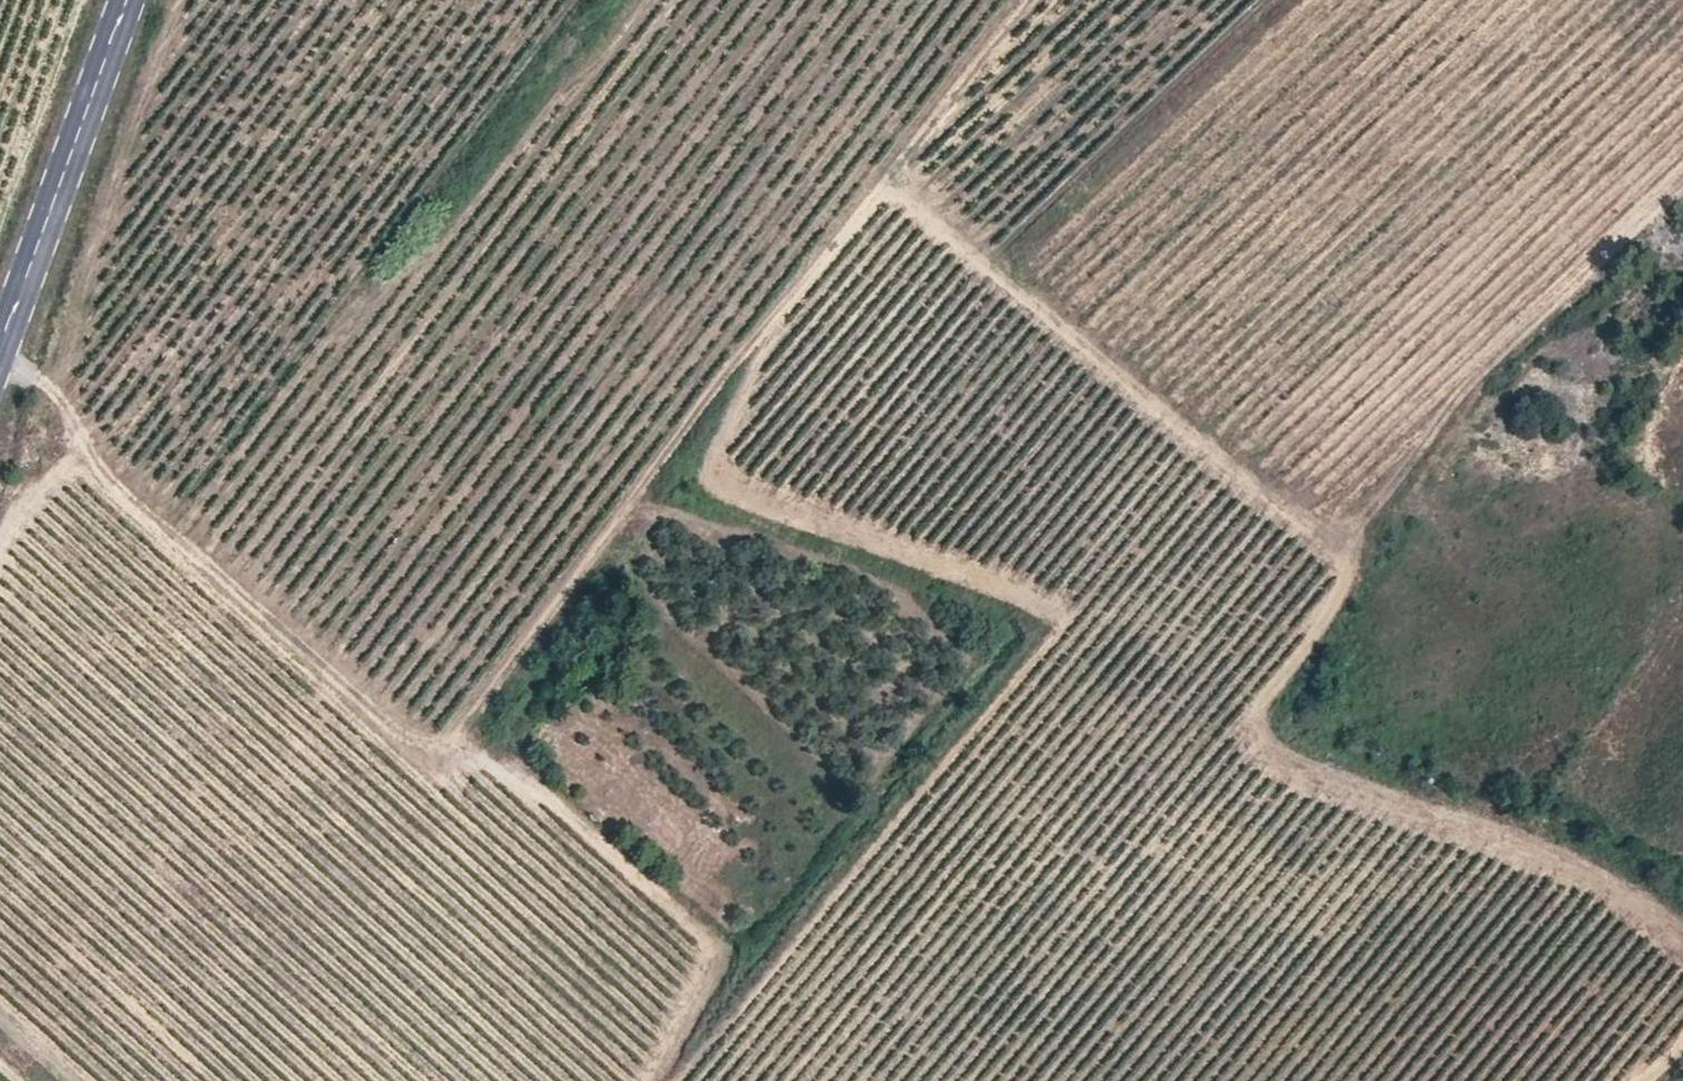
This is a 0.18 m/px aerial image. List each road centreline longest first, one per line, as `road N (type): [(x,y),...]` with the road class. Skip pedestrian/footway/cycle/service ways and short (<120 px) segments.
road 1 (track): [(1682,944),(1596,878),(1294,774),(1259,749),(1258,714),(1345,584),(1347,560),(1374,510),(1469,376),(1682,184)]
road 2 (primary): [(0,353),(128,0)]

